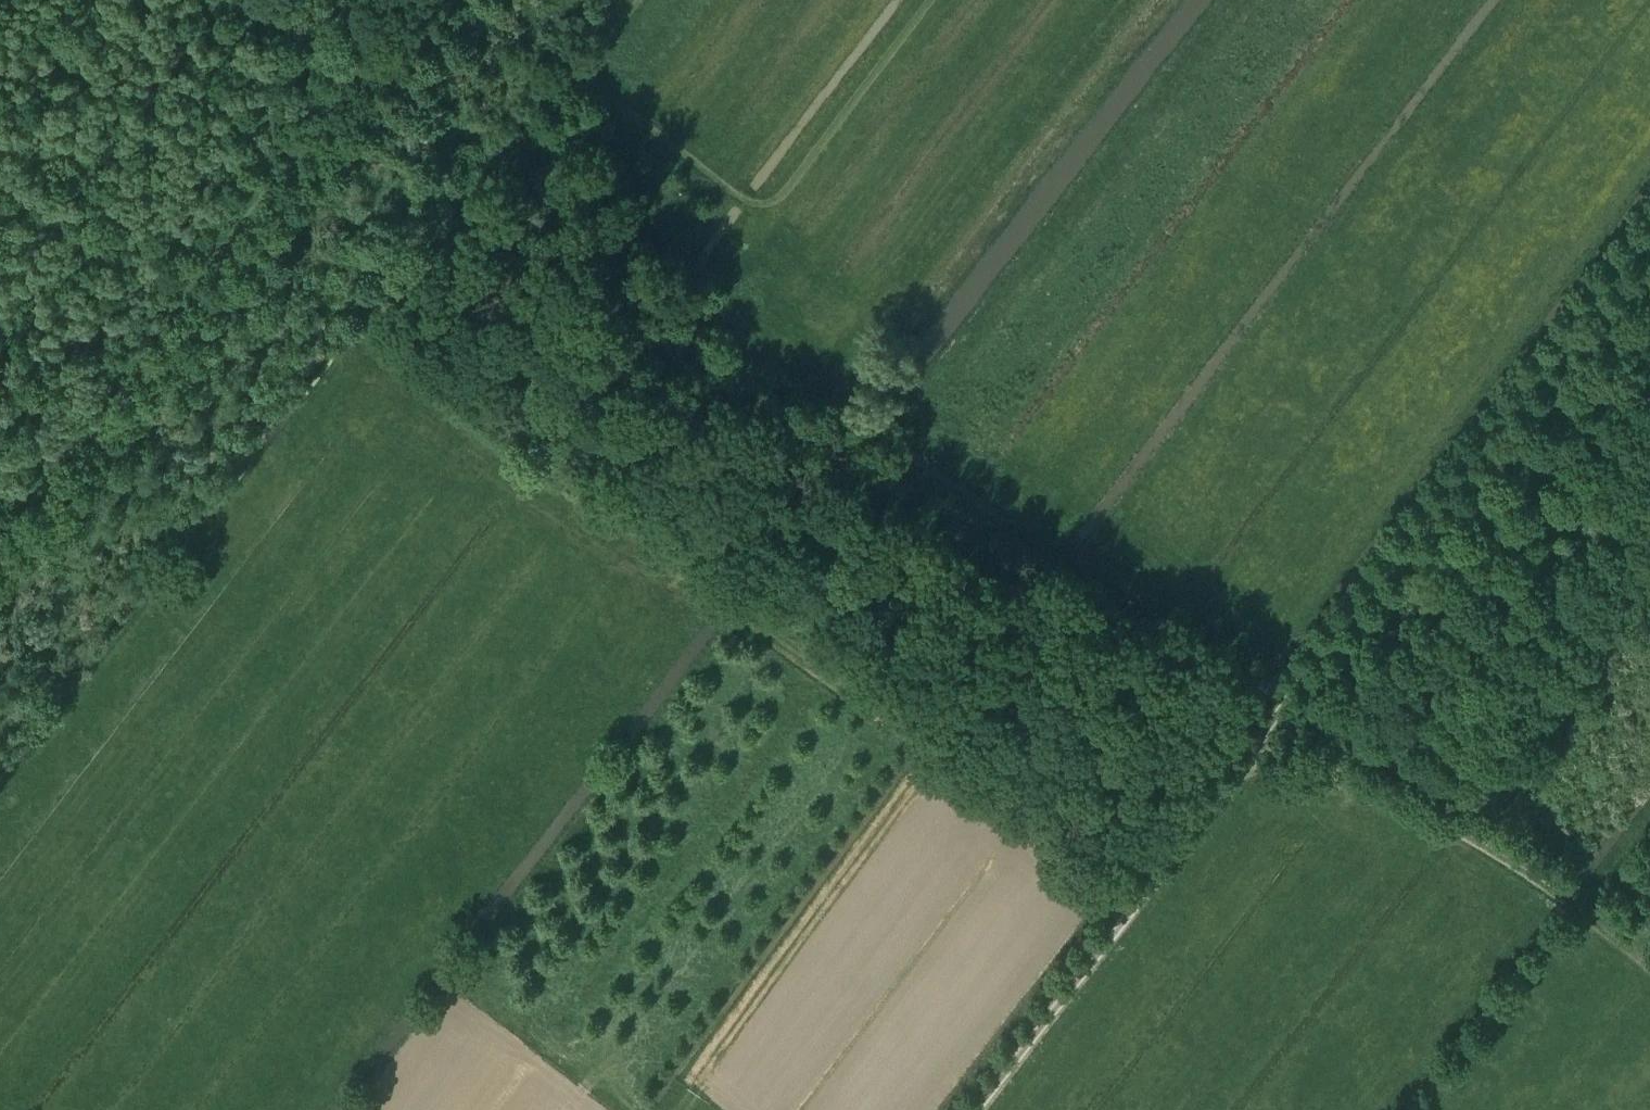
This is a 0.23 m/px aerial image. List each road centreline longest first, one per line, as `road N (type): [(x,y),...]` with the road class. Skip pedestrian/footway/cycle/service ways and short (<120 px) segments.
road 1 (track): [(973,1109),(1649,226)]
road 2 (track): [(0,565),(436,0)]
road 3 (track): [(1228,779),(1393,798),(1470,835),(1649,966)]

